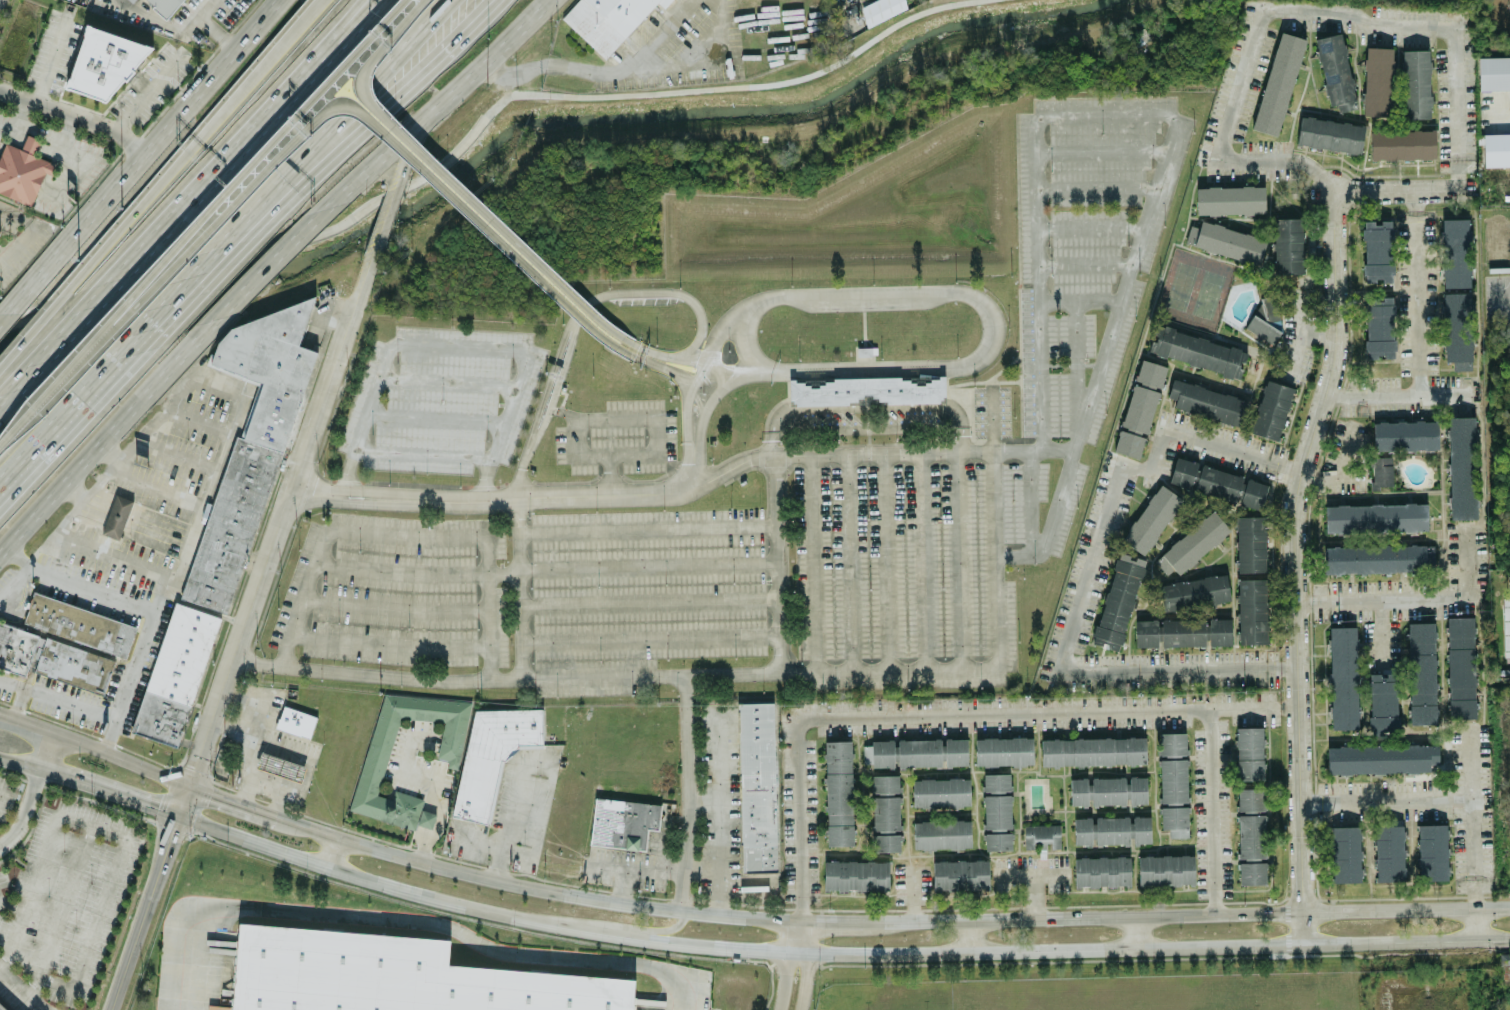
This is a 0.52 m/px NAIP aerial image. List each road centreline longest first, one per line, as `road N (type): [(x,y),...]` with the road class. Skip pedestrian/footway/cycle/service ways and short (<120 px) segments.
road 1 (secondary): [(176,815),(471,908),(723,947),(974,951),(1509,938)]
road 2 (residential): [(1304,943),(1294,499),(1336,365),(1335,191)]
road 3 (motorway): [(86,351),(318,114),(340,104),(366,115),(584,323),(627,354)]
road 4 (secondary): [(1509,906),(862,919)]
road 5 (motorway): [(405,0),(0,444)]
road 6 (secondary): [(801,919),(540,888),(288,820)]
road 7 (motorway): [(423,0),(367,67),(362,85),(369,102),(592,315),(652,352)]
road 8 (primary): [(282,0),(7,312)]
road 9 (residential): [(692,489),(471,500),(288,491)]
road 10 (motorway): [(251,230),(494,0)]
road 11 (motorway): [(225,236),(451,0)]
road 12 (primary): [(0,556),(219,319)]
road 13 (tertiary): [(288,491),(187,784)]
road 14 (motorway): [(381,0),(164,218)]
road 15 (motorway): [(362,0),(164,218)]
road 16 (primary): [(337,202),(545,0)]
road 17 (tertiary): [(176,815),(108,1009)]
road 18 (secondary): [(187,784),(0,712)]
road 19 (tertiary): [(355,303),(288,491)]
road 20 (motorway): [(320,0),(189,149)]
road 21 (motorway): [(189,149),(71,286)]
road 22 (motorway): [(0,482),(114,357)]
road 23 (motorway): [(113,271),(0,395)]
road 24 (primary): [(219,319),(337,202)]
road 25 (residential): [(0,88),(116,129),(143,157)]
road 26 (residential): [(1476,190),(1335,191)]

